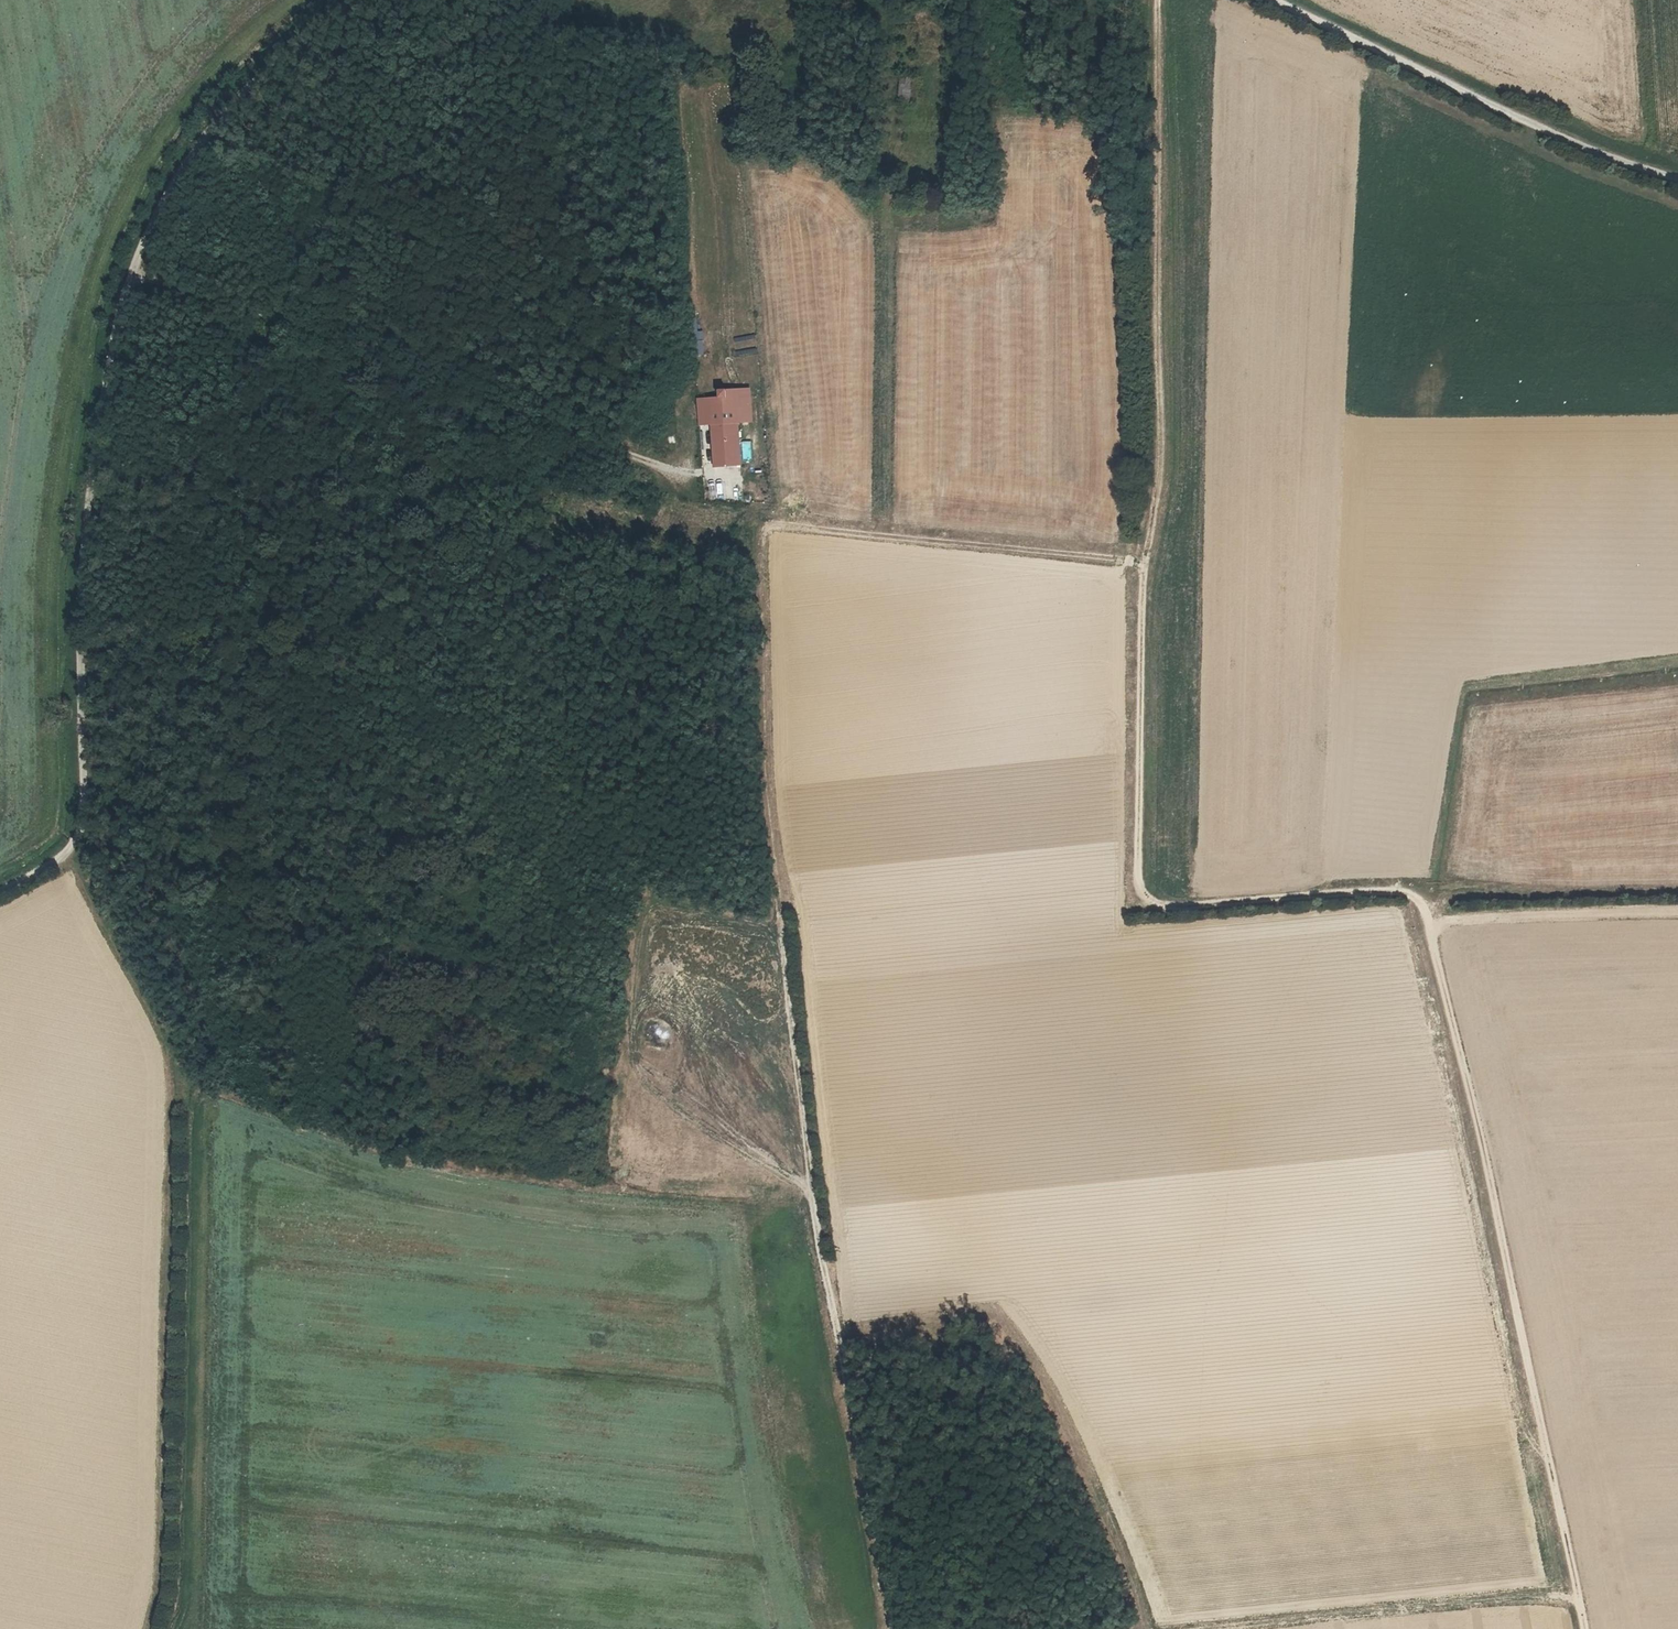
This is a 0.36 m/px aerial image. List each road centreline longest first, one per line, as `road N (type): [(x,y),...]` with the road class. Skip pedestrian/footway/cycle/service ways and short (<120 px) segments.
road 1 (track): [(1586,1628),(1425,918),(1413,896),(1177,905),(1146,897),(1134,868),(1145,560),(1156,470),(1154,0)]
road 2 (track): [(748,514),(821,1249),(892,1628)]
road 3 (track): [(351,0),(261,73),(194,149),(134,267),(96,414),(87,494),(78,829),(49,866),(0,890)]
road 4 (unclassified): [(1266,0),(1555,135),(1677,182)]

